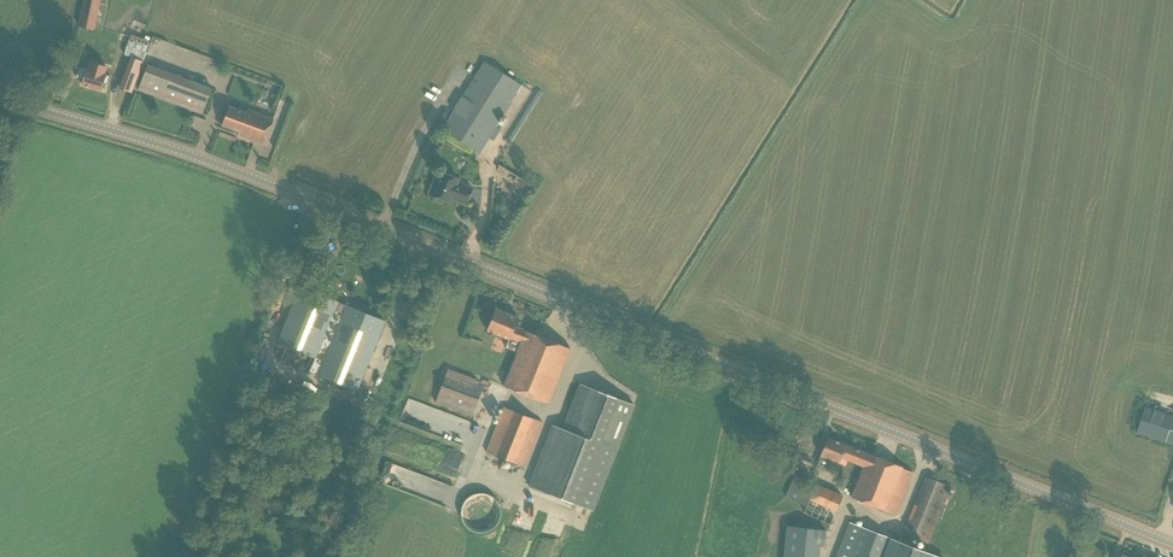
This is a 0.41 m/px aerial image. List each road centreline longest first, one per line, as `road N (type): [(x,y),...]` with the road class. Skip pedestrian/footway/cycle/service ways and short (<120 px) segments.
road 1 (secondary): [(1172,544),(248,175),(0,98)]

